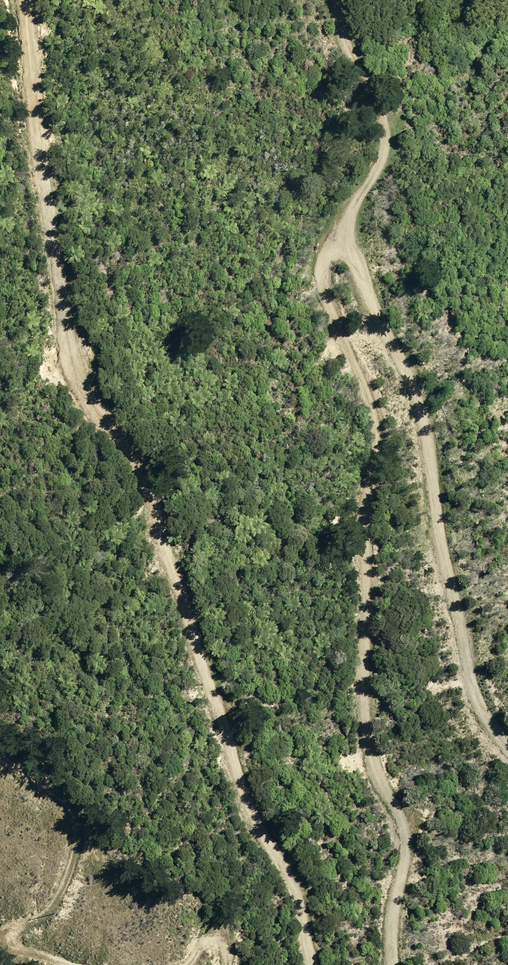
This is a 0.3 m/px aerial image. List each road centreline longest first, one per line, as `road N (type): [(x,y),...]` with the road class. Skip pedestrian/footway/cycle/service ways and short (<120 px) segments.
road 1 (track): [(507,745),(468,670),(438,522),(432,430),(346,256),(321,275),(320,307),(389,438),(368,630),(366,758),(407,842),(390,936),(393,964)]
road 2 (track): [(311,964),(296,895),(247,807),(148,488),(77,395),(23,0)]
road 3 (track): [(346,256),(352,207),(388,155),(388,138),(354,68),(346,0)]

